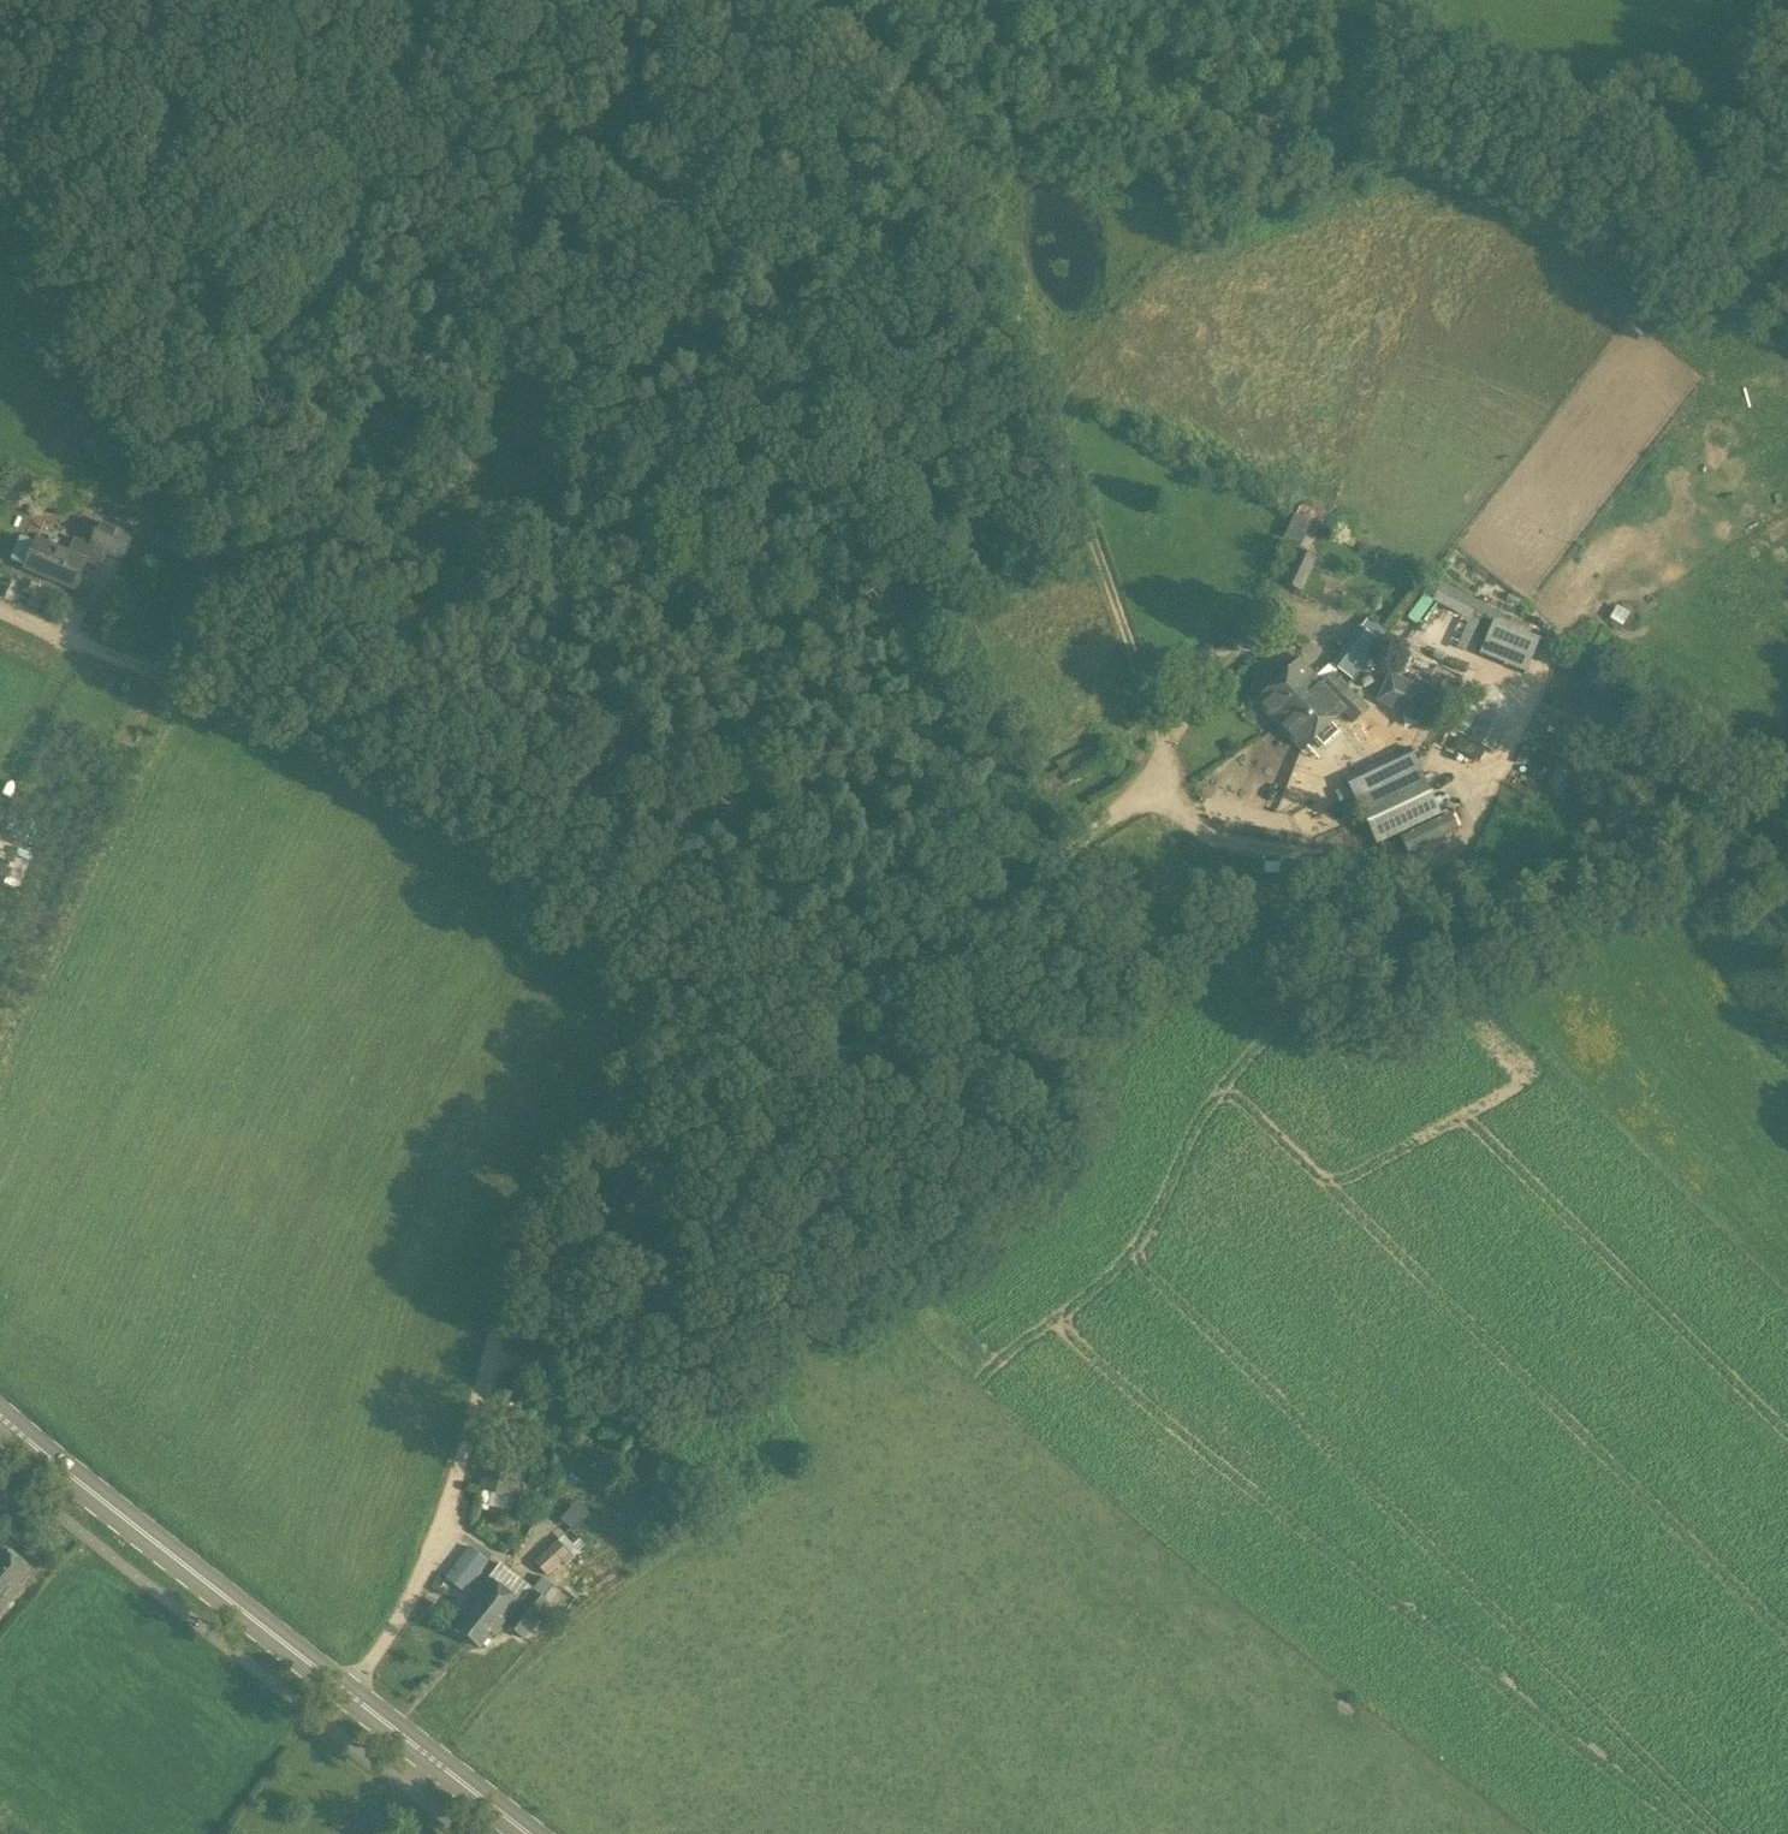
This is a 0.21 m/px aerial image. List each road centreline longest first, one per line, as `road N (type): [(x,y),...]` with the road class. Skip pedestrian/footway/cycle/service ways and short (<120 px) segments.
road 1 (track): [(1170,786),(1118,812),(974,954),(900,1009),(698,1042),(438,806),(227,701),(0,603)]
road 2 (track): [(1170,786),(1109,590),(995,287),(842,95),(753,0)]
road 3 (track): [(1787,944),(1711,853),(1389,1022),(1351,1024),(1250,909),(1170,786)]
road 4 (track): [(698,1042),(631,1090),(573,1151),(530,1224),(449,1515),(414,1596),(320,1719)]
road 5 (secondary): [(516,1833),(0,1411)]

